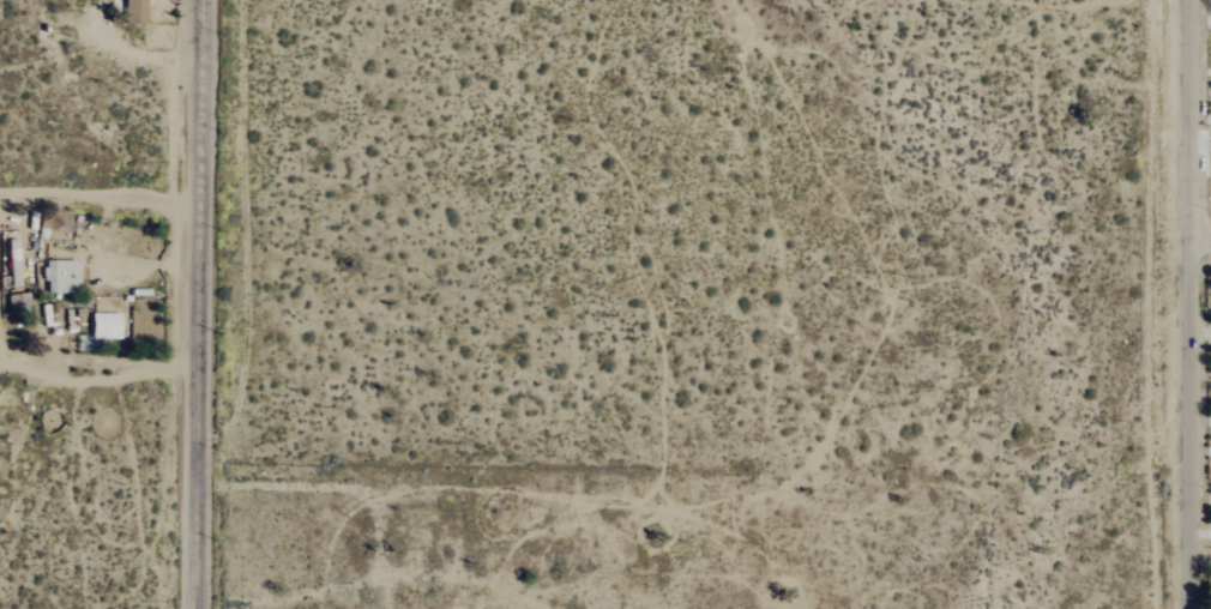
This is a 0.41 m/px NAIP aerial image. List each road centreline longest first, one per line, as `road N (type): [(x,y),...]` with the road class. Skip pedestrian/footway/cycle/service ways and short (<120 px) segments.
road 1 (secondary): [(201,608),(205,0)]
road 2 (residential): [(1193,0),(1191,608)]
road 3 (residential): [(0,195),(204,198)]

